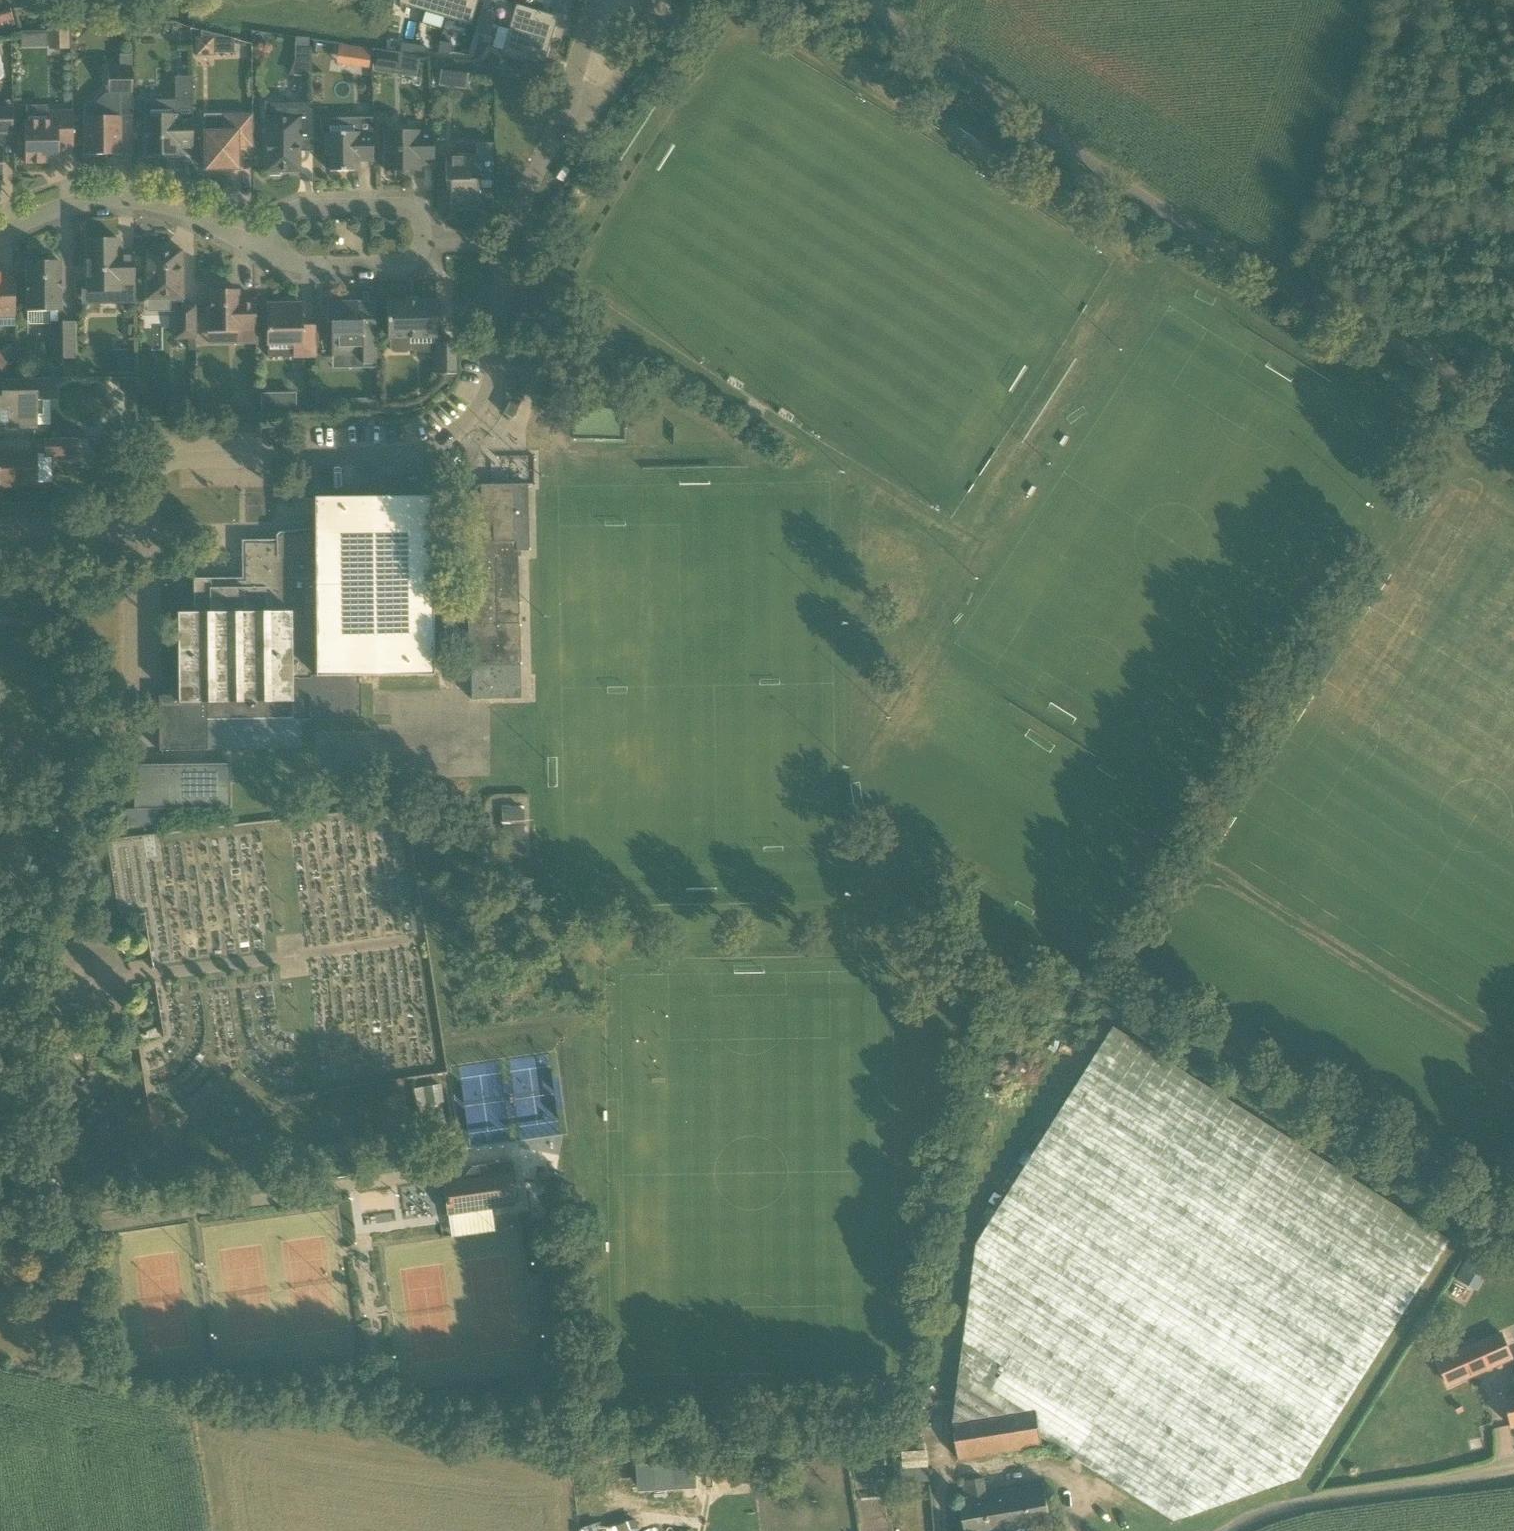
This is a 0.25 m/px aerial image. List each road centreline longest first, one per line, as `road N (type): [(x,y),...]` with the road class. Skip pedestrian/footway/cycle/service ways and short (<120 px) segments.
road 1 (residential): [(560,121),(524,195),(501,275),(492,378),(468,422),(448,438),(388,457),(171,461),(154,475),(150,533),(0,527)]
road 2 (unclassified): [(1513,414),(1162,213),(903,33)]
road 3 (residential): [(269,247),(282,219),(304,209),(405,209),(421,231),(414,256),(398,265),(287,262)]
road 4 (unclassified): [(1229,1530),(1287,1508),(1513,1467)]
road 5 (residential): [(0,232),(52,211),(113,200),(175,209),(269,247)]
road 6 (residential): [(560,121),(613,85),(622,39),(647,0)]
road 7 (residential): [(595,0),(560,121)]

